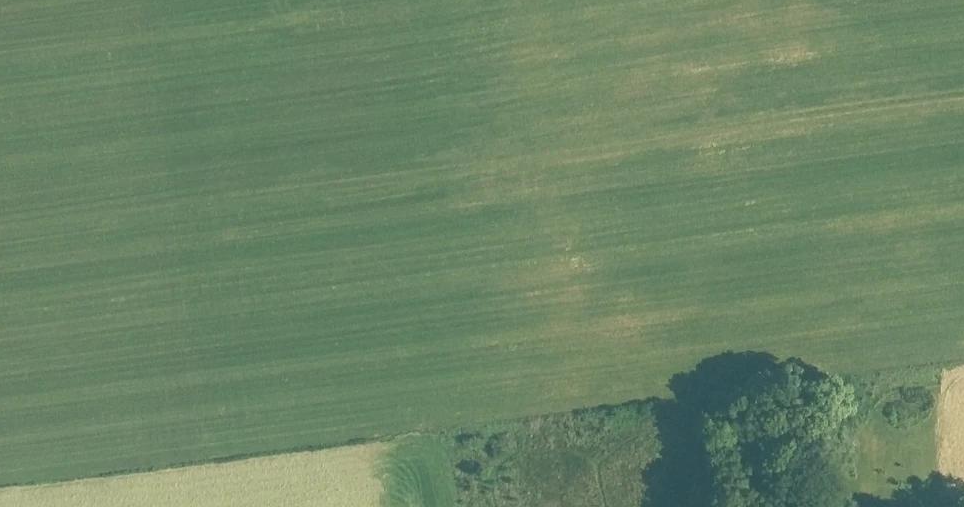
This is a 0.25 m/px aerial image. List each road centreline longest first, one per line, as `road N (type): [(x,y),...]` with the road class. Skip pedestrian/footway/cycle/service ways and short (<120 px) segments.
road 1 (track): [(533,0),(581,421),(829,389),(834,506)]

